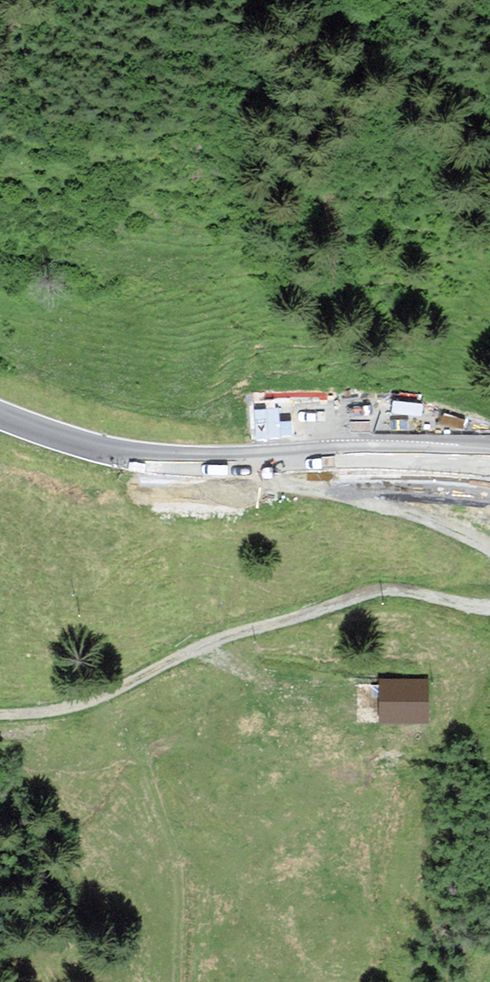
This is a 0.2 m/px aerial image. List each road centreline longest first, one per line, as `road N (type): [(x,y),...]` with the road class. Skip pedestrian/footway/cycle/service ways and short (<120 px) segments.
road 1 (track): [(489,606),(371,594),(227,638),(58,710),(0,714)]
road 2 (secondary): [(0,415),(92,447),(159,459),(489,461)]
road 3 (track): [(93,698),(140,754),(174,851),(184,920),(180,981)]
road 4 (track): [(241,461),(251,482),(370,500),(489,547)]

